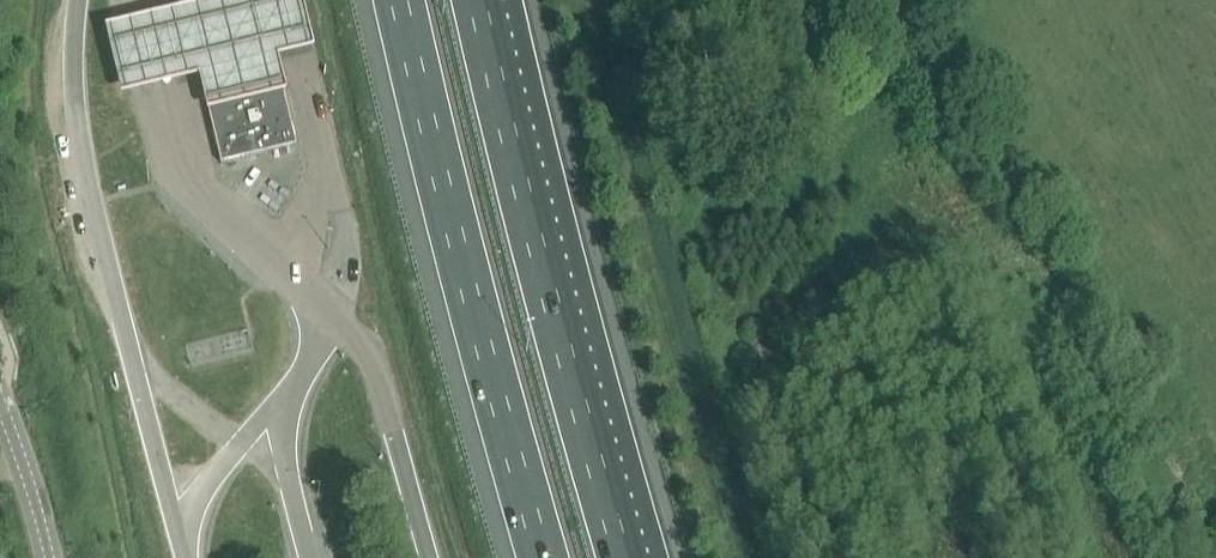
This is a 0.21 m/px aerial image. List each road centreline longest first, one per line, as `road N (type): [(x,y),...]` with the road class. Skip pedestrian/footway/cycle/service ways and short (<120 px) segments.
road 1 (motorway): [(624,557),(551,305),(477,0)]
road 2 (motorway): [(403,0),(545,557)]
road 3 (tertiary): [(49,557),(0,402)]

